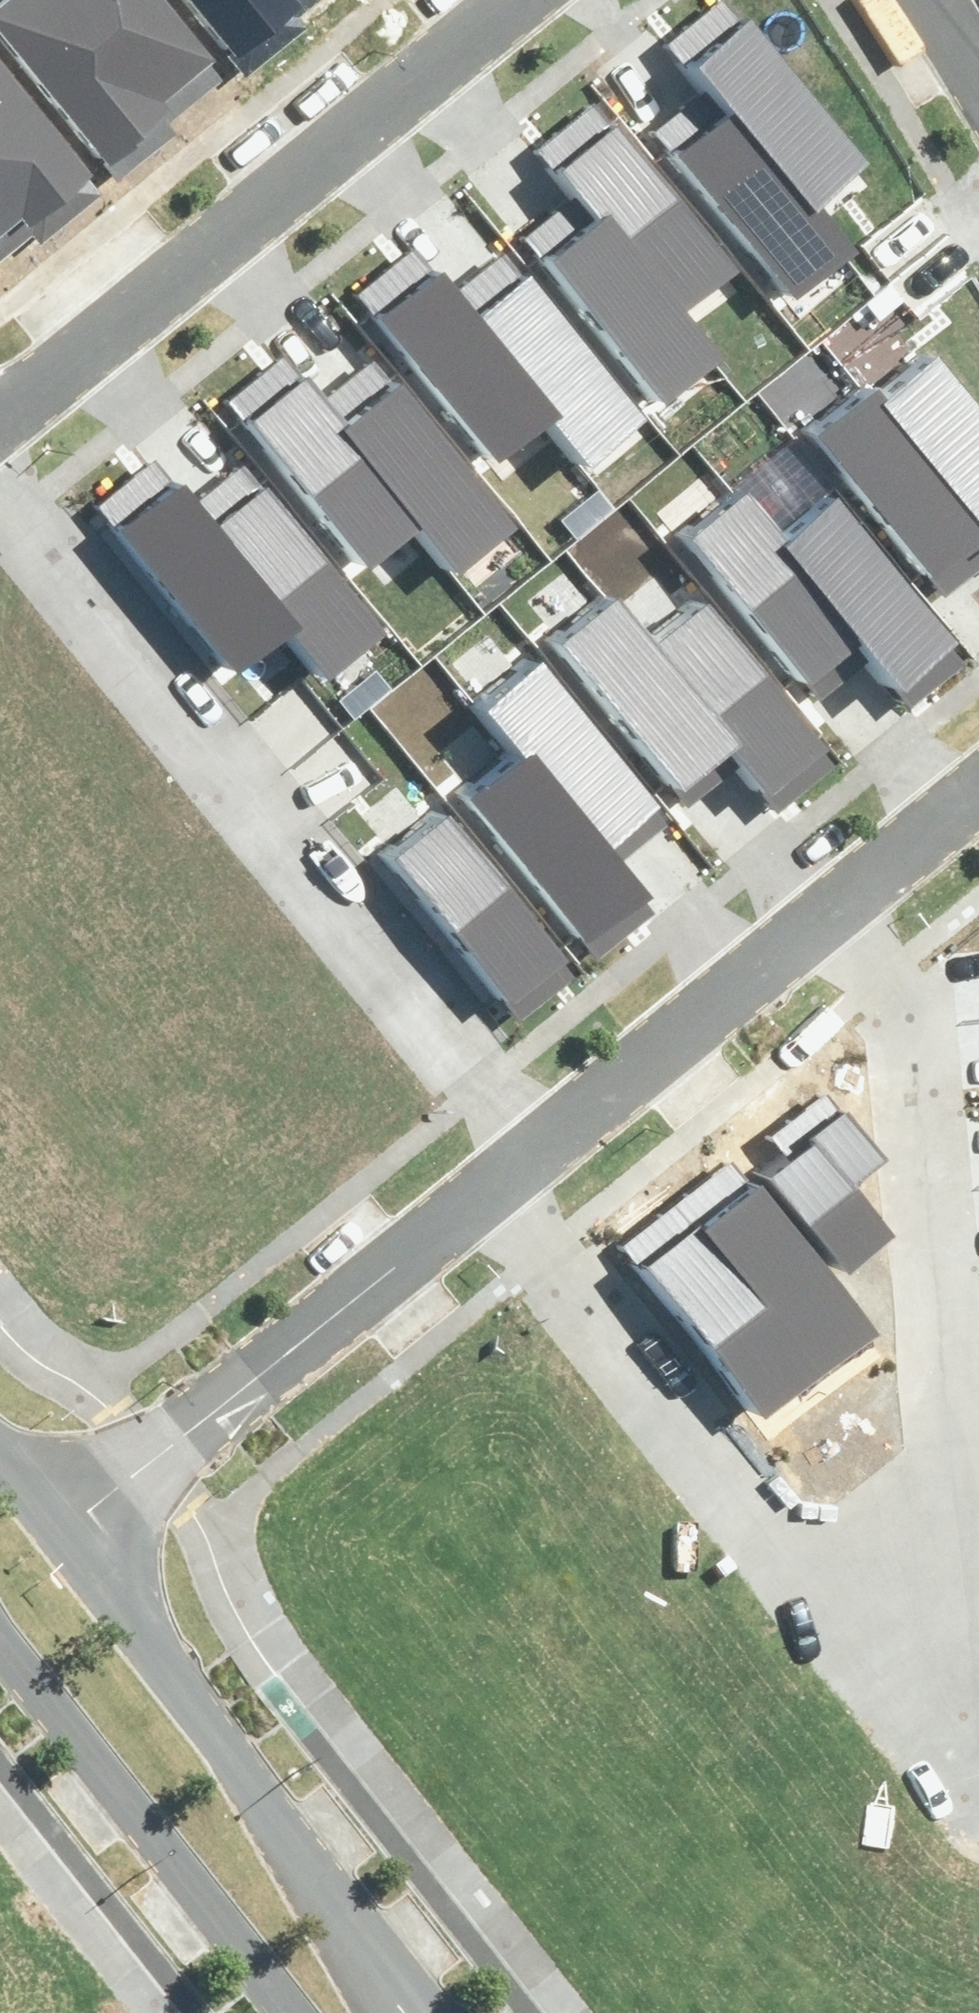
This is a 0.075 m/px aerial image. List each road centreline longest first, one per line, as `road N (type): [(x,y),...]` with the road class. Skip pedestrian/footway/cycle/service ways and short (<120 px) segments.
road 1 (residential): [(238,782),(881,261)]
road 2 (residential): [(485,1174),(978,1817)]
road 3 (residential): [(978,1533),(907,821)]
road 4 (residential): [(0,416),(516,0)]
road 5 (tertiary): [(64,1523),(232,1749),(406,2012)]
road 6 (residential): [(485,1174),(64,1523)]
road 7 (residential): [(907,821),(525,1142)]
road 8 (tertiary): [(290,2012),(0,1643)]
road 9 (residential): [(238,782),(525,1142)]
road 10 (residential): [(0,509),(238,782)]

